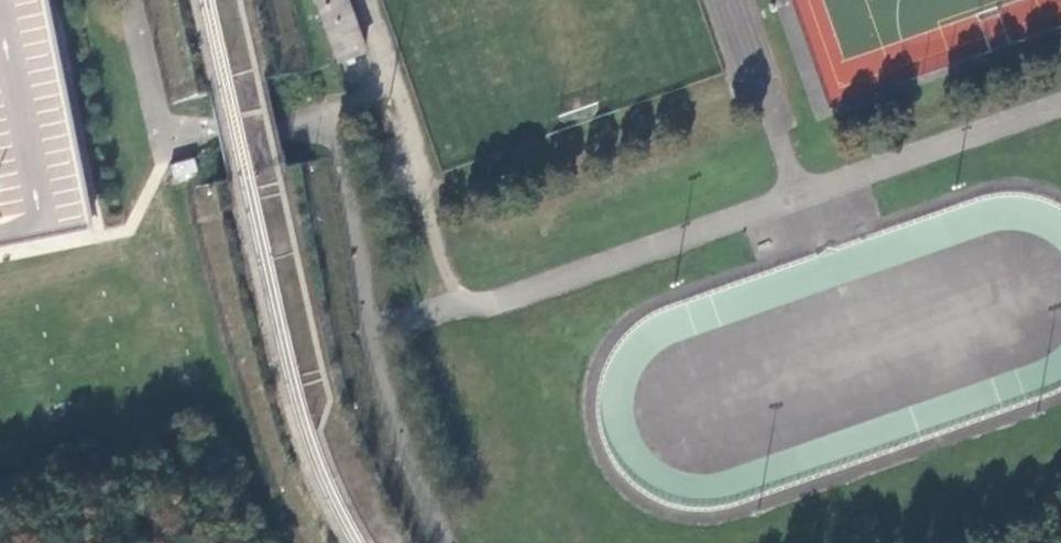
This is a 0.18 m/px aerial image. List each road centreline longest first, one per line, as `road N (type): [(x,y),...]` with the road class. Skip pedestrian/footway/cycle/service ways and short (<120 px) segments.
road 1 (track): [(172,129),(169,204),(216,375),(291,542)]

